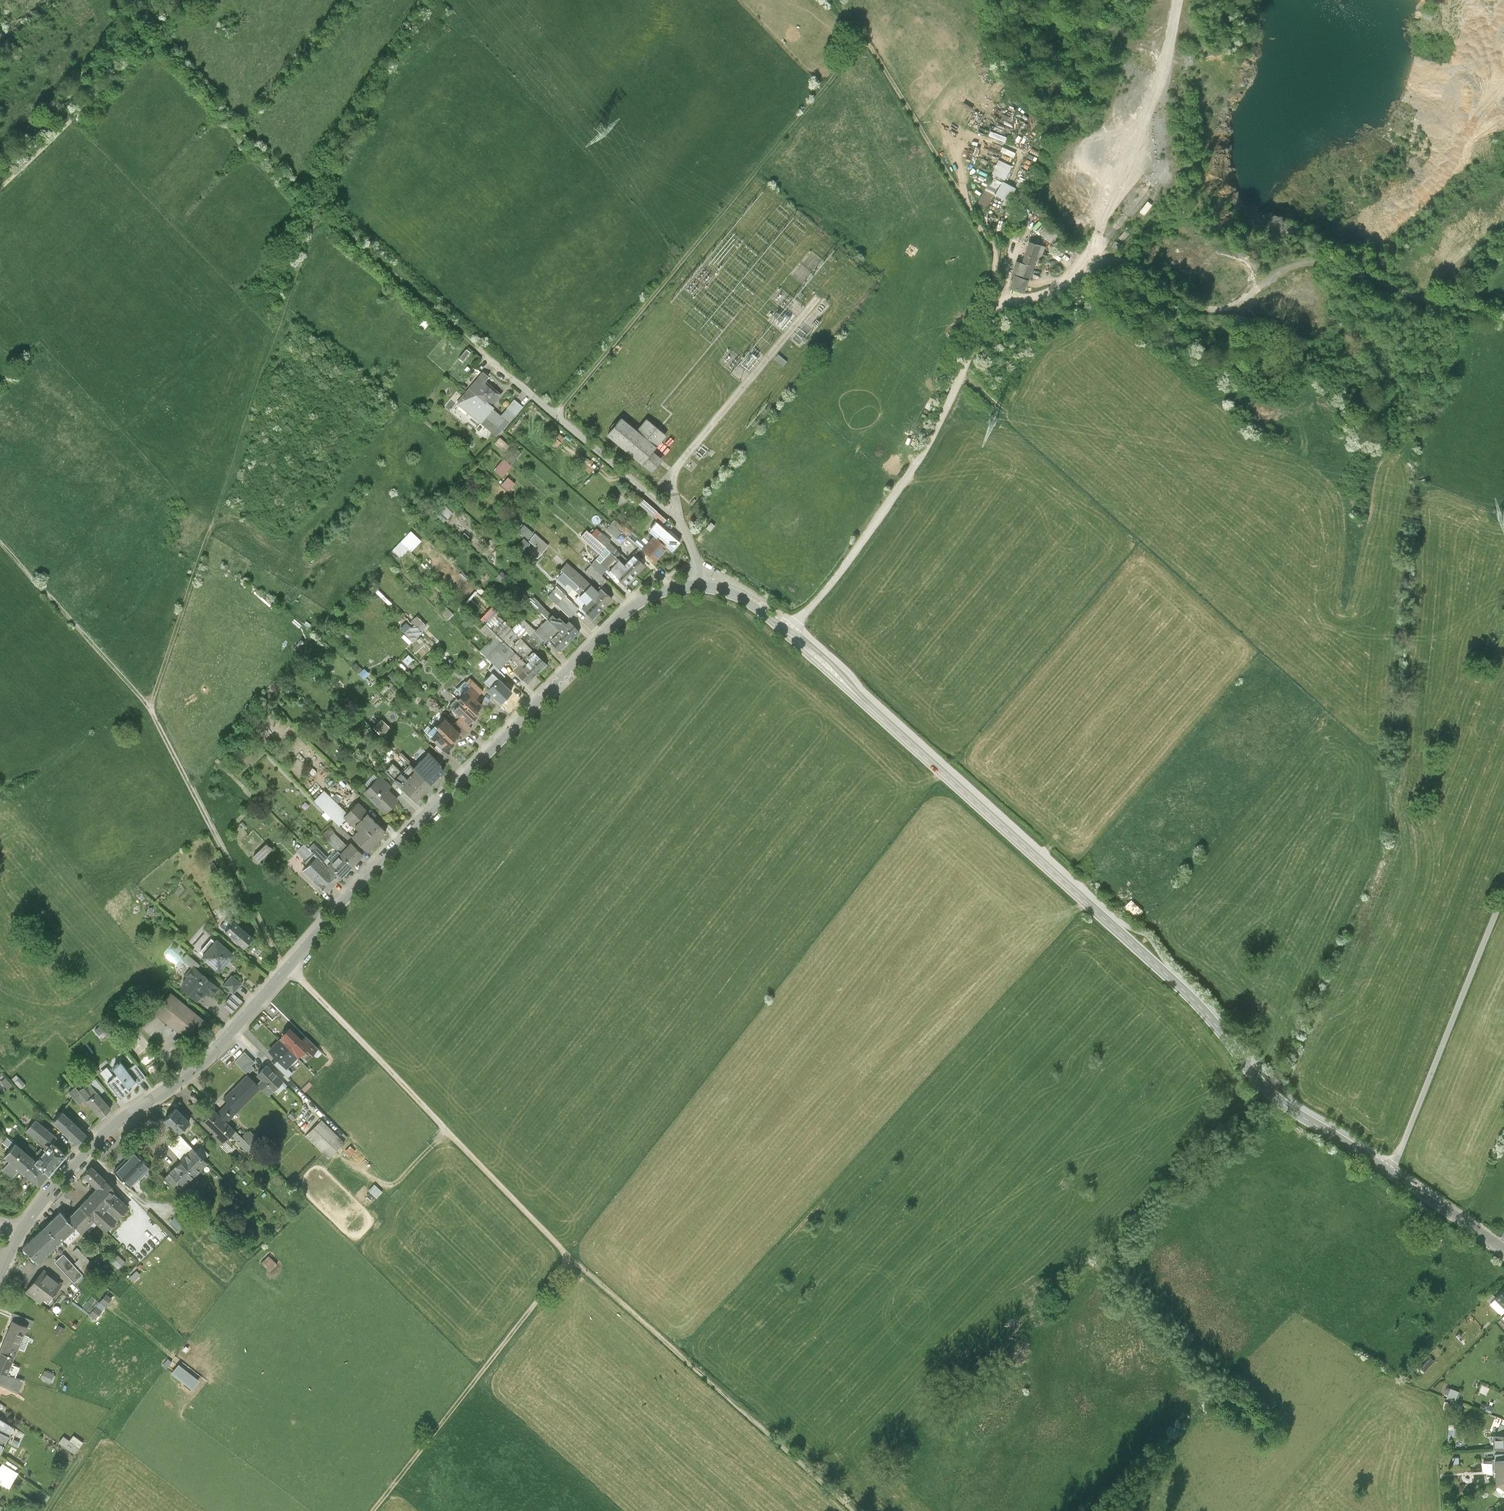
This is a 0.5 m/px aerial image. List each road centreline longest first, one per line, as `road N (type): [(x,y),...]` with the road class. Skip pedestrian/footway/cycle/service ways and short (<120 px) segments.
road 1 (tertiary): [(21,1232),(115,1122),(173,1085),(228,1034),(363,880),(627,610),(698,581),(728,588),(789,631),(1206,1011),(1277,1098),(1503,1253)]
road 2 (track): [(865,1510),(572,1252),(288,968)]
road 3 (track): [(320,205),(150,707)]
road 4 (track): [(557,415),(869,45)]
road 5 (track): [(1101,251),(1211,309),(1286,268),(1325,257),(1414,295),(1471,304),(1503,320)]
road 6 (track): [(826,0),(897,75),(986,230),(997,253),(992,279),(1005,302)]
road 7 (track): [(572,1252),(367,1510)]
road 8 (track): [(557,415),(320,205)]
road 9 (track): [(1503,884),(1393,1165)]
road 10 (track): [(150,707),(288,968)]
road 11 (track): [(159,34),(0,191)]
road 12 (track): [(0,543),(150,707)]

